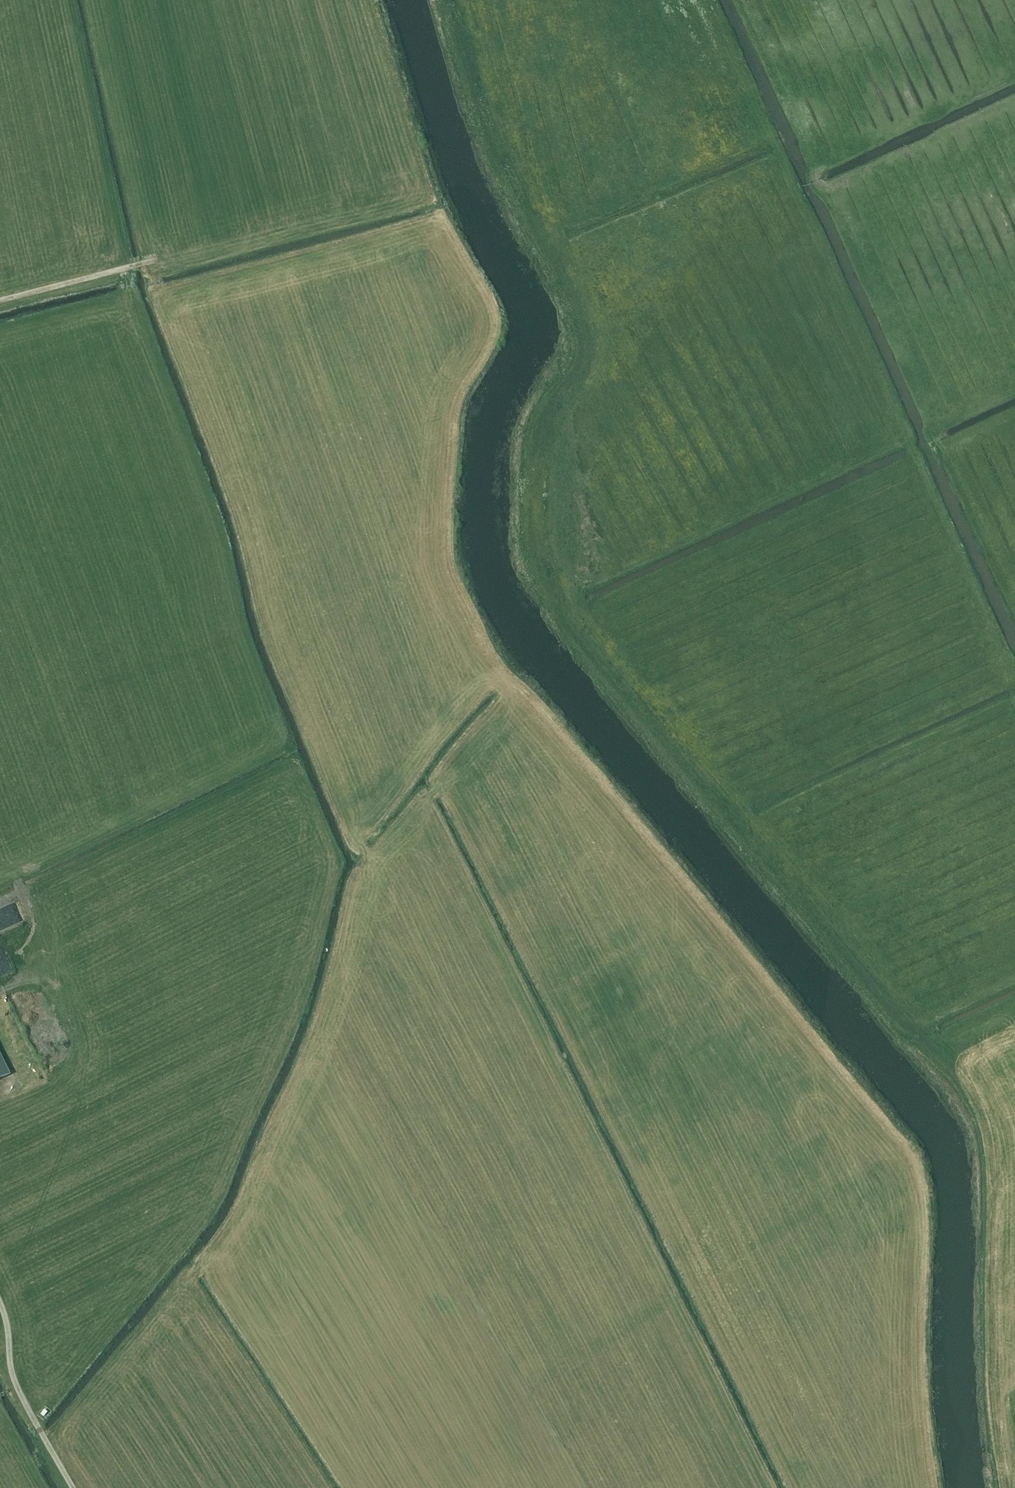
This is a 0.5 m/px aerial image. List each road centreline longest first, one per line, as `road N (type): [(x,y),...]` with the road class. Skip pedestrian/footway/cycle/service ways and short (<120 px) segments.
road 1 (track): [(0,301),(156,260)]

